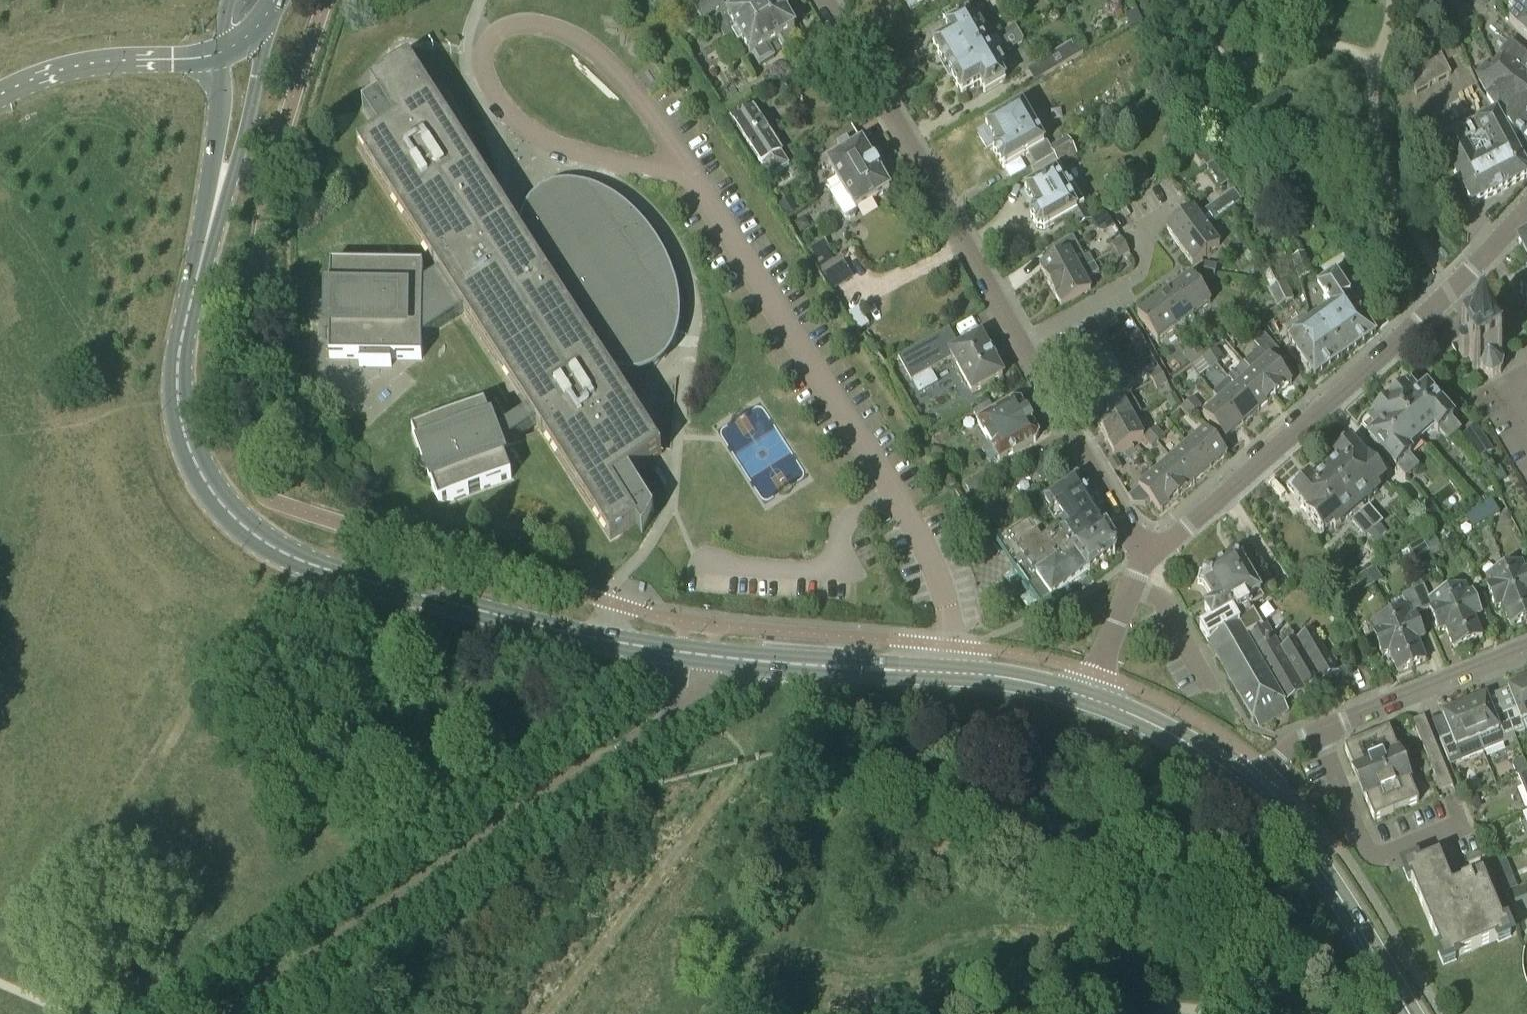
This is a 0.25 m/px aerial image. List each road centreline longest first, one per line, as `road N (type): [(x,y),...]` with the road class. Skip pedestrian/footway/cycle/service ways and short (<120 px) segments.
road 1 (tertiary): [(693,654),(591,639),(290,557),(244,528),(199,474),(177,400),(177,360),(208,236)]
road 2 (residential): [(1146,557),(822,0)]
road 3 (unclassified): [(230,1013),(668,723),(682,707),(693,654)]
road 4 (residential): [(1146,557),(1461,274)]
road 5 (track): [(747,760),(546,1013)]
road 6 (tertiary): [(1414,1013),(1309,846),(1249,783)]
road 7 (residential): [(1320,732),(1368,858),(1462,824)]
road 8 (tertiary): [(208,236),(249,119),(267,12)]
road 9 (primary): [(0,94),(76,65),(221,52)]
road 10 (tertiary): [(1320,732),(1526,648)]
road 11 (tertiary): [(1092,696),(887,669)]
road 12 (tertiary): [(221,52),(208,236)]
road 13 (tertiary): [(1249,783),(1165,729),(1092,696)]
road 14 (residential): [(1461,274),(1516,341),(1511,384),(1526,417)]
road 15 (tertiary): [(826,666),(693,654)]
road 16 (residential): [(1132,586),(1164,606),(1209,689)]

